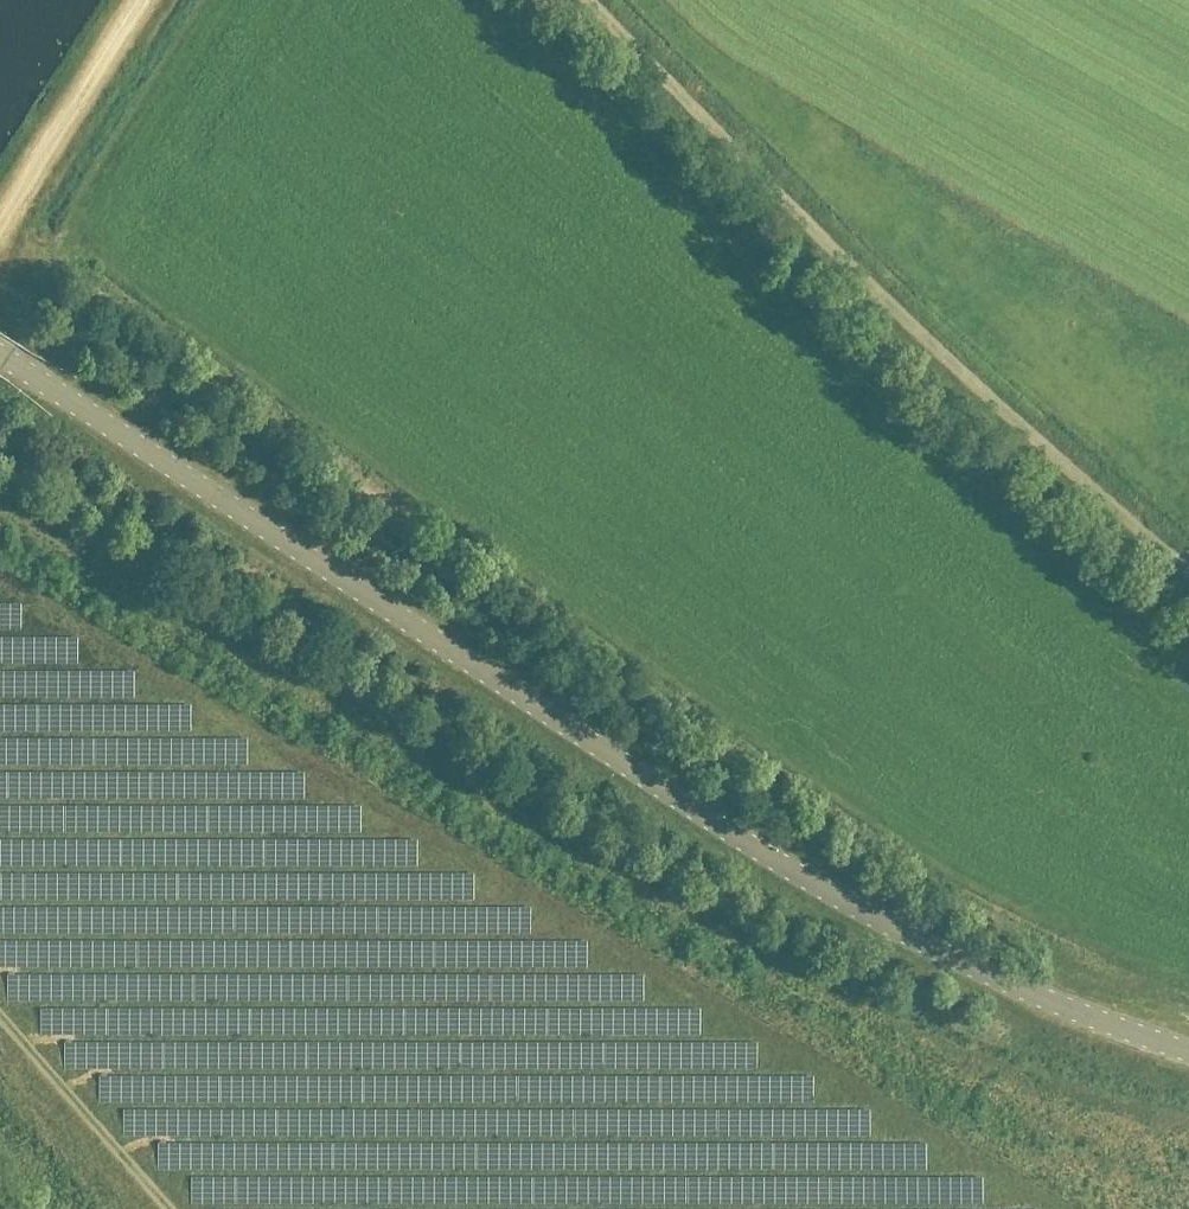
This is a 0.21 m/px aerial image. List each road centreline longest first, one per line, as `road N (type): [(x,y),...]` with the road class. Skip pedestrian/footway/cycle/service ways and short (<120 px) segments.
road 1 (tertiary): [(1188,1053),(967,967),(768,857),(0,357)]
road 2 (unclassified): [(1188,573),(872,291),(587,0)]
road 3 (track): [(145,0),(0,223)]

